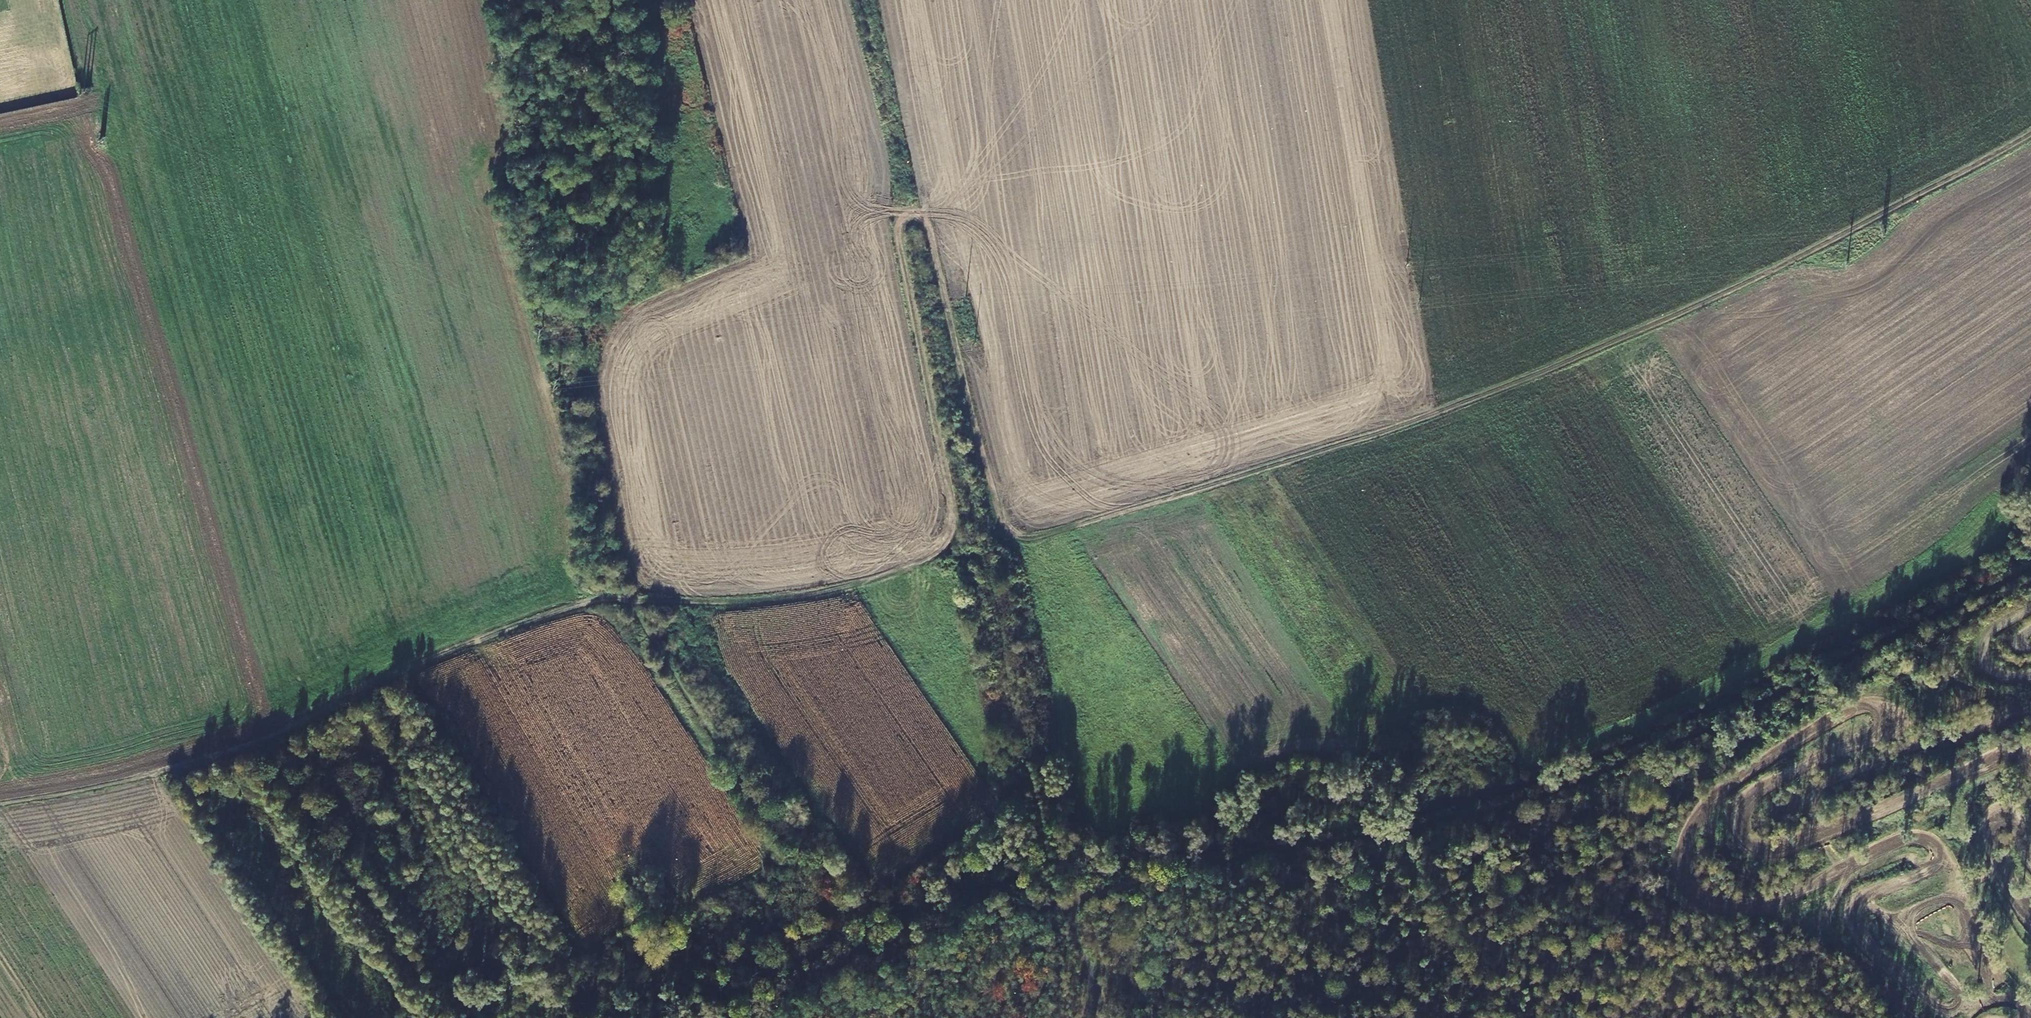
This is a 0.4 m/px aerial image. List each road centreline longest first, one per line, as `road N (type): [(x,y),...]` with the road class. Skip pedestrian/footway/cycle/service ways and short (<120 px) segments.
road 1 (track): [(2001,1001),(1941,992),(1871,953),(1856,933),(1858,898),(1872,897),(1964,952),(1970,941),(1947,856),(1930,842),(1878,852),(1765,904),(1732,906),(1688,880),(1685,845),(1708,800),(1802,734),(1867,703),(1891,710),(1892,722),(1769,784),(1745,807),(1749,845),(1885,811),(1983,760),(2027,757),(2030,766)]
road 2 (track): [(2030,855),(2006,816),(1994,815),(1992,849),(2030,923)]
road 3 (track): [(2030,676),(1995,675),(1982,651),(1988,637),(2030,610)]

